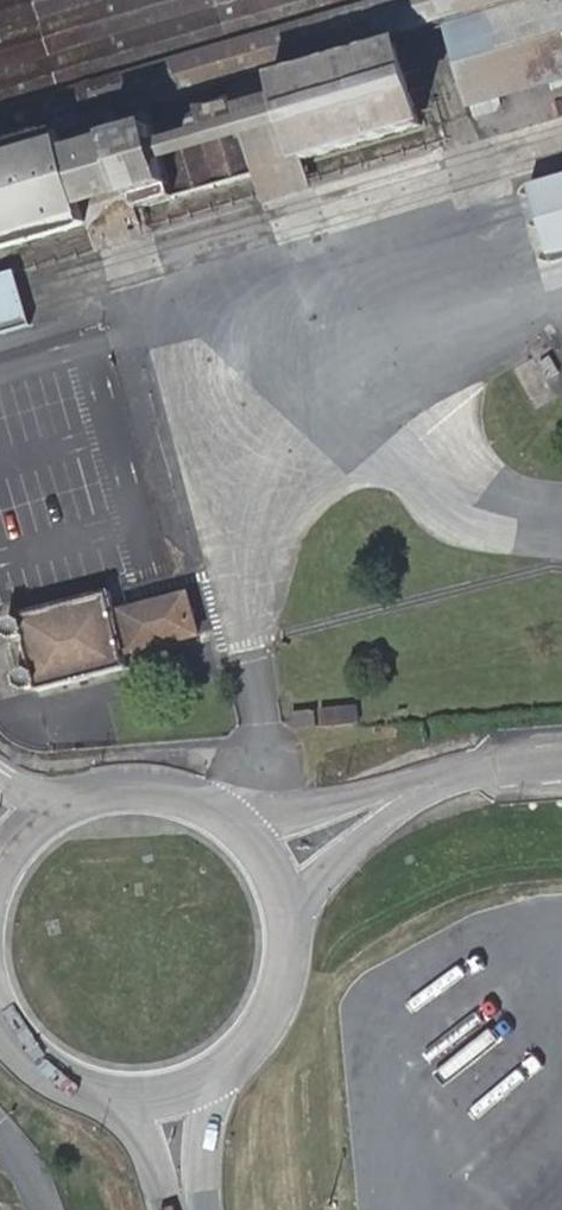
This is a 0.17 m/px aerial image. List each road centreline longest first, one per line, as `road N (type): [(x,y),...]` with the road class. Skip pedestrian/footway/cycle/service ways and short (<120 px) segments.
road 1 (unclassified): [(420,788),(275,809),(194,798)]
road 2 (unclassified): [(289,921),(312,887),(420,788)]
road 3 (secondary): [(227,1067),(278,1003),(289,921)]
road 4 (secondary): [(289,921),(272,870),(239,827),(194,798)]
road 5 (secondary): [(205,1209),(206,1143),(227,1067)]
road 6 (unclassified): [(420,788),(469,774),(561,764)]
road 7 (secondary): [(194,798),(148,787),(101,789),(57,806)]
road 8 (secondary): [(0,1022),(31,1059),(67,1083),(109,1096)]
road 9 (secondary): [(109,1096),(145,1149),(168,1209)]
road 10 (secondary): [(109,1096),(190,1087),(227,1067)]

